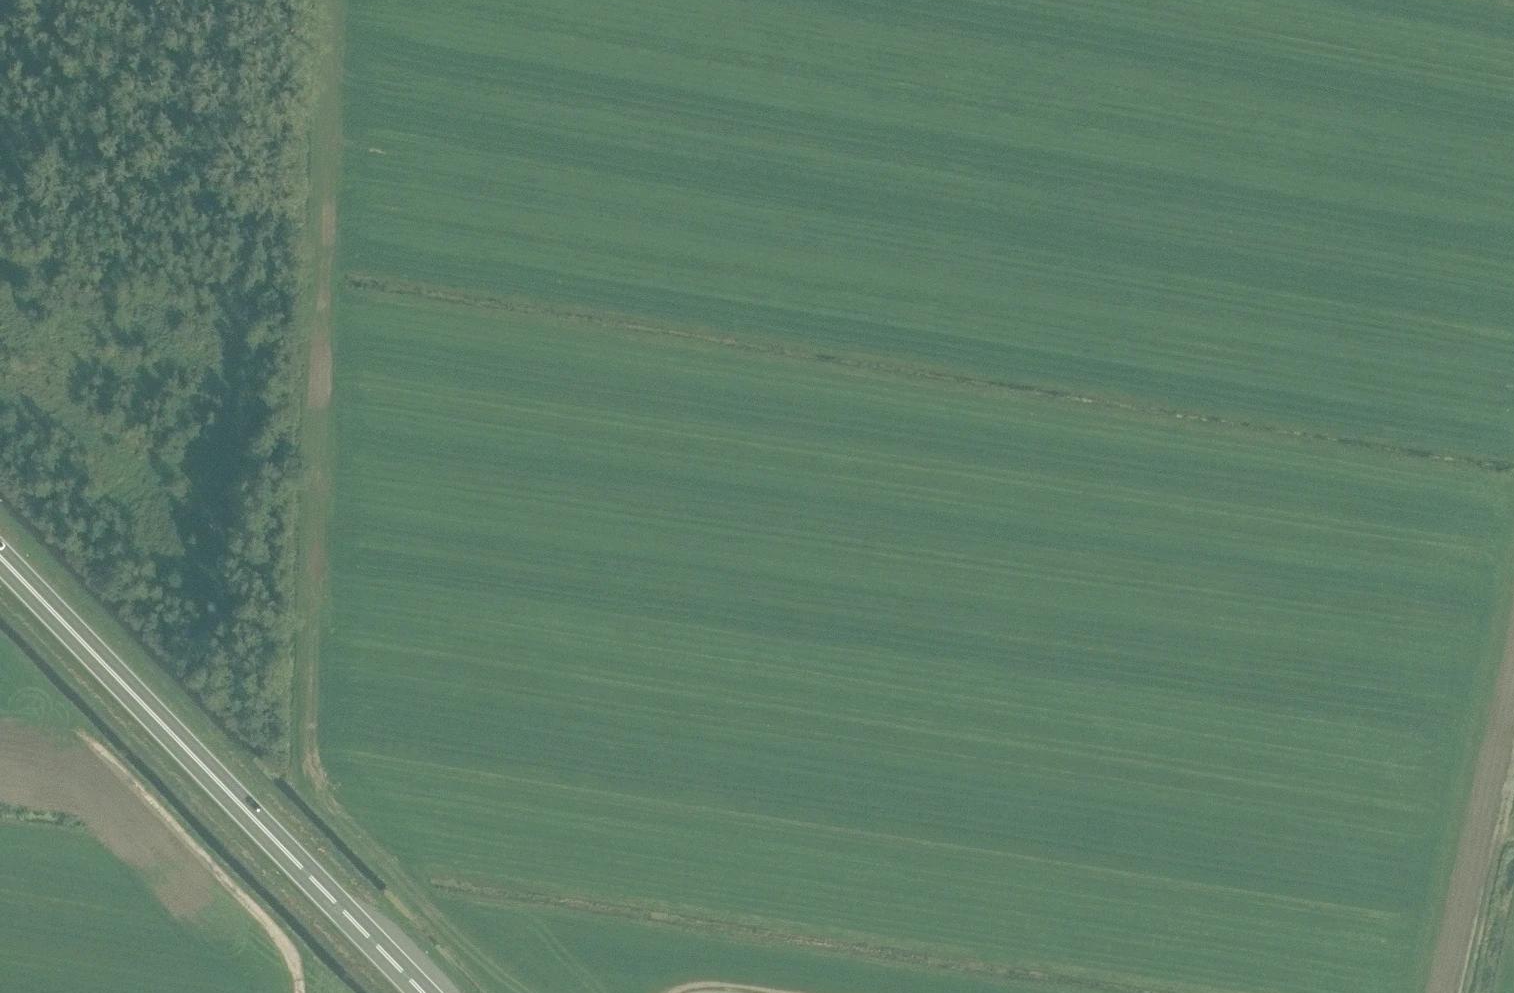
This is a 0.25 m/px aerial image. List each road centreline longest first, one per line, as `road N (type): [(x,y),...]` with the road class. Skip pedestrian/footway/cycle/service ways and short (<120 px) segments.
road 1 (trunk): [(425,992),(0,554)]
road 2 (track): [(1462,992),(1513,770)]

